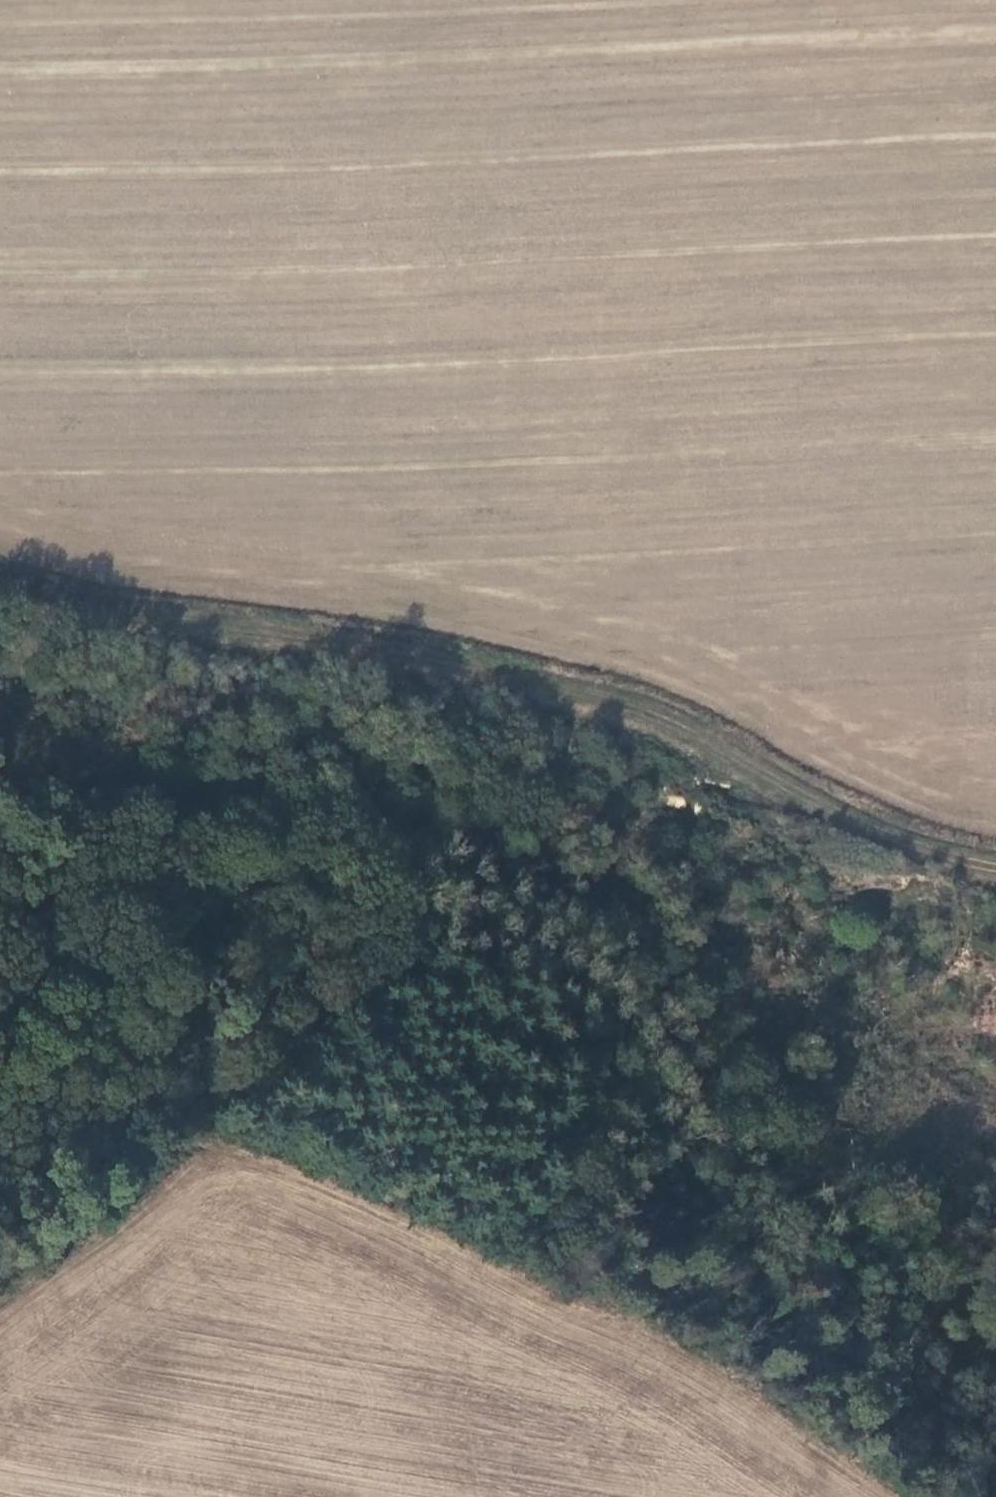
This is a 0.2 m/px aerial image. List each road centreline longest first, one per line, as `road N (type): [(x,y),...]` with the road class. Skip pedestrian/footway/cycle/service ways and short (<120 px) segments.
road 1 (track): [(0,576),(150,626),(436,655),(601,696),(686,726),(928,849),(995,866)]

